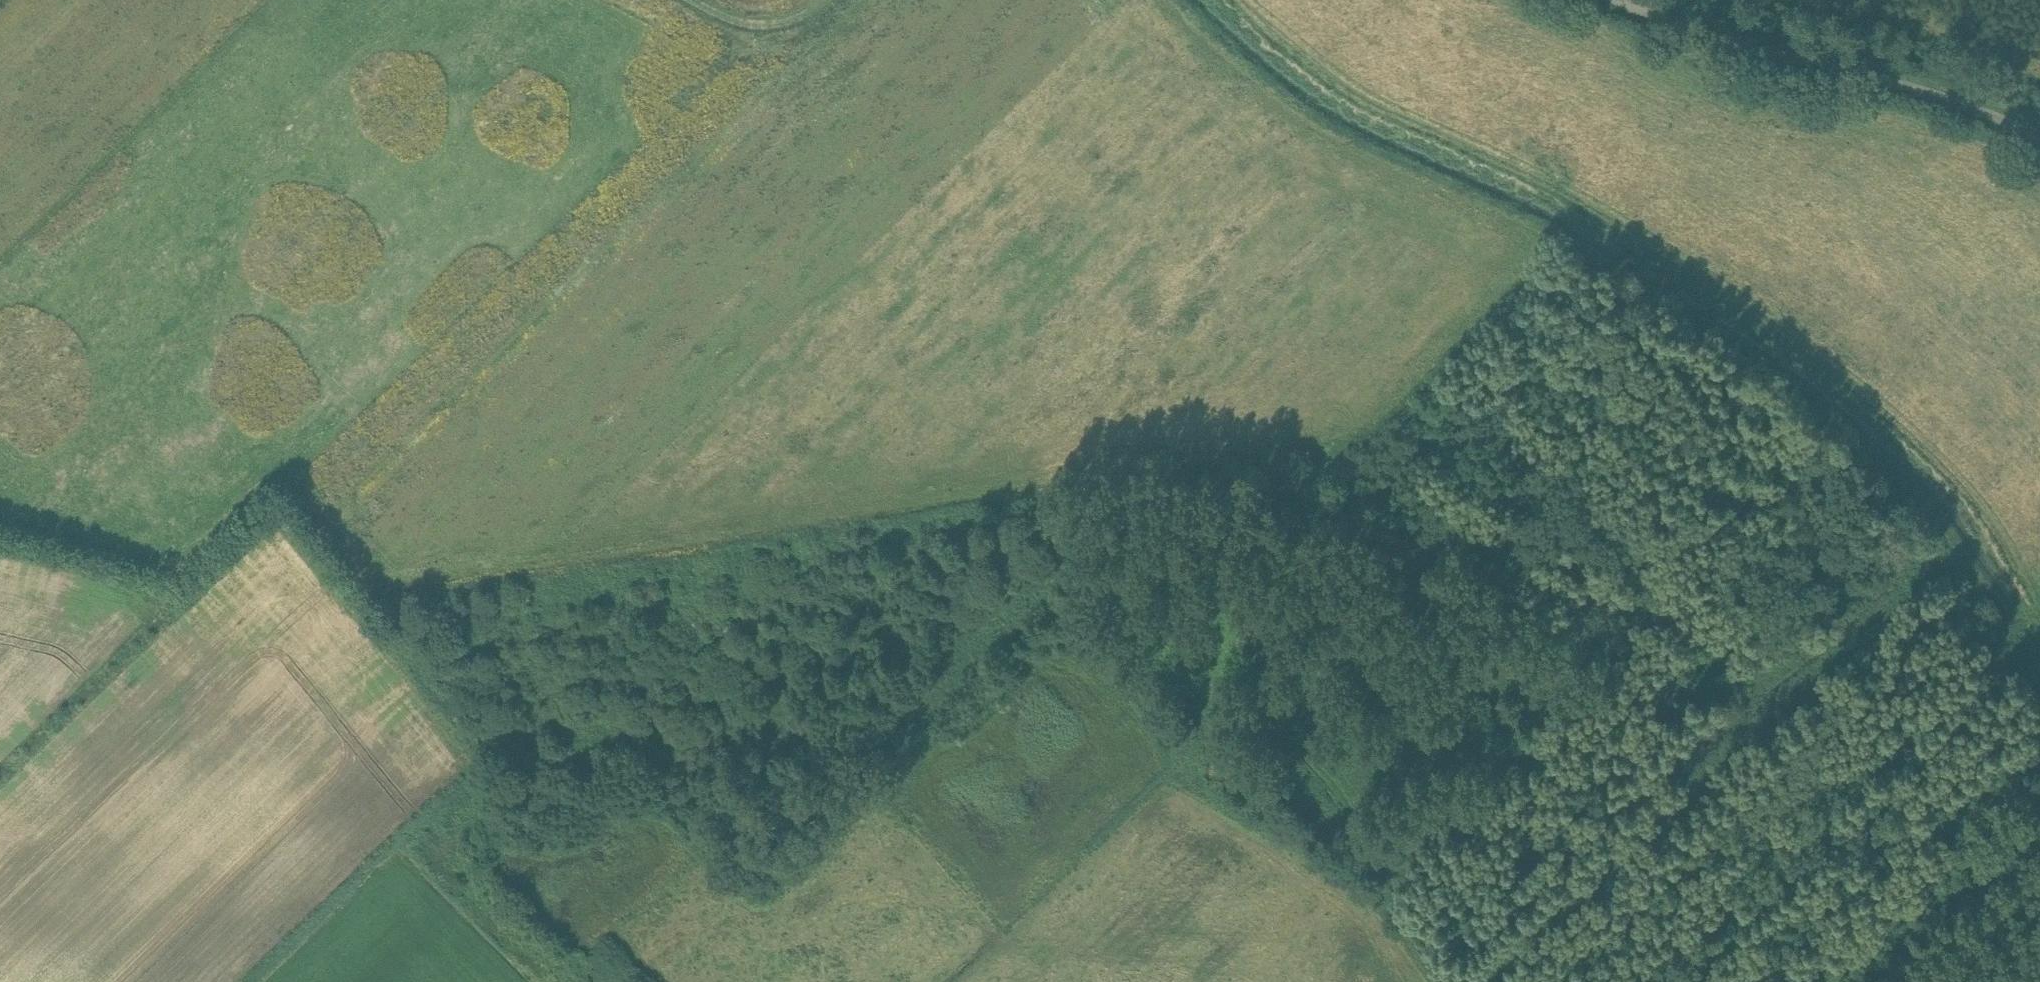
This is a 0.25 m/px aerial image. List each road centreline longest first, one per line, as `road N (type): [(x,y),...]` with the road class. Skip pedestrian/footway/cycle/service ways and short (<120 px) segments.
road 1 (unclassified): [(2039,136),(1972,108),(1749,48),(1623,0)]

